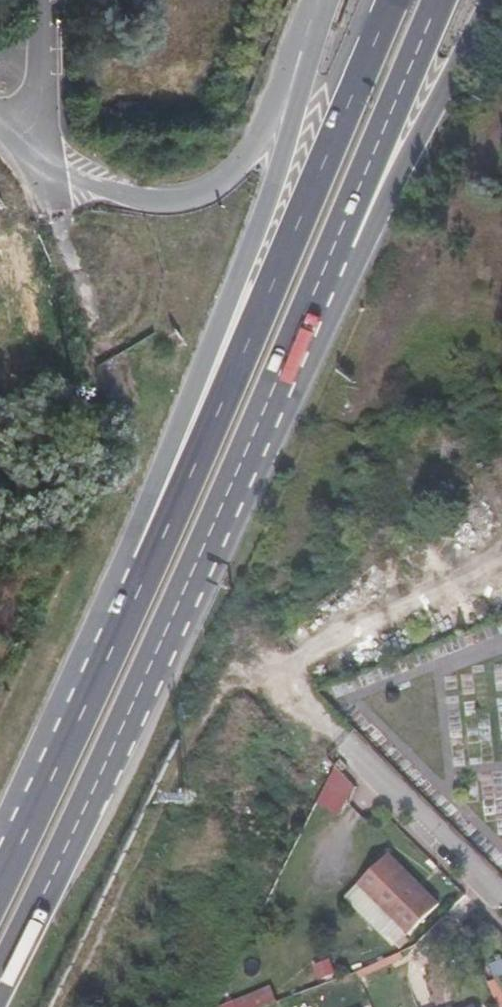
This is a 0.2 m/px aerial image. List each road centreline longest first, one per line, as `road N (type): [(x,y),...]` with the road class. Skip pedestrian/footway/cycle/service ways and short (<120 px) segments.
road 1 (primary): [(0,982),(113,748),(322,274)]
road 2 (primary): [(390,0),(109,655)]
road 3 (primary): [(331,0),(292,131),(125,551),(109,655)]
road 4 (unclassified): [(307,0),(268,112),(234,171),(201,192),(116,190),(35,148)]
road 5 (primary): [(322,274),(364,252),(487,0)]
road 6 (residential): [(501,893),(303,692),(292,670)]
road 7 (primary): [(322,274),(437,0)]
road 8 (primary): [(109,655),(0,886)]
road 9 (unclassified): [(35,148),(43,0)]
road 10 (unclassified): [(70,269),(35,148)]

